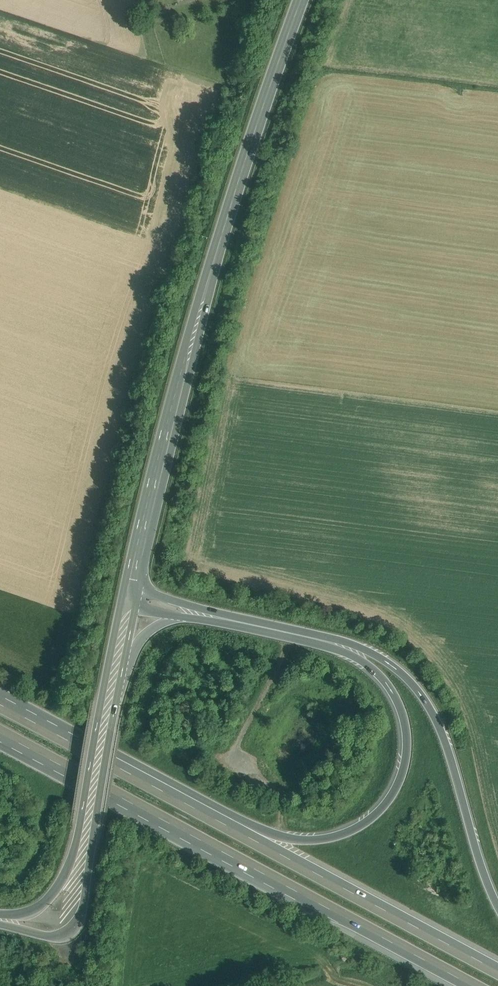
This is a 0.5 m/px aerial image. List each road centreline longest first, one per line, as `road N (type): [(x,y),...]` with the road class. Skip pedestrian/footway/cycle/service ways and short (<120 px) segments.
road 1 (primary): [(302,0),(241,174),(134,583)]
road 2 (motorway): [(0,733),(474,985)]
road 3 (motorway): [(497,900),(448,746),(402,676),(358,648),(206,613),(134,583)]
road 4 (motorway): [(173,616),(349,657),(387,684),(406,726),(397,788),(357,828),(313,840),(226,825)]
road 5 (motorway): [(497,971),(226,825)]
road 6 (motorway): [(226,825),(0,704)]
road 7 (motorway): [(94,796),(55,895),(36,911),(0,914)]
road 8 (primary): [(63,935),(84,907),(94,796)]
road 9 (primary): [(117,666),(94,796)]

